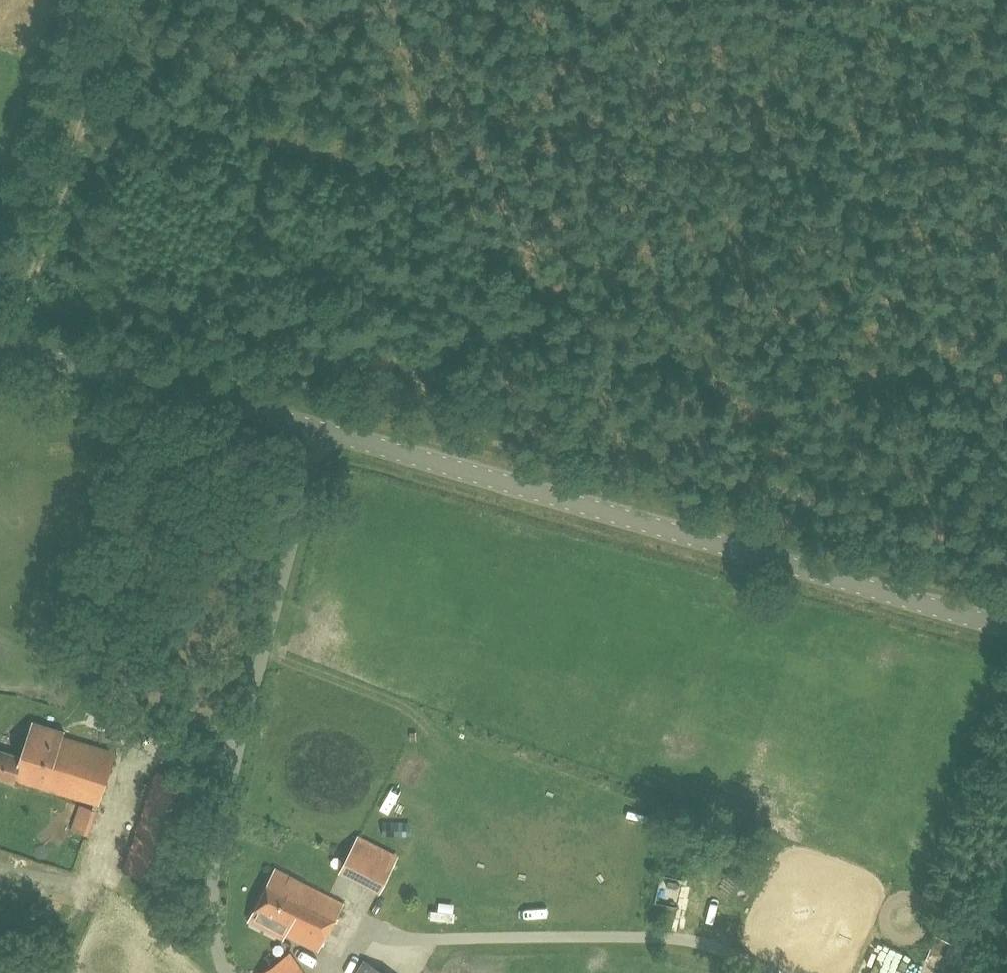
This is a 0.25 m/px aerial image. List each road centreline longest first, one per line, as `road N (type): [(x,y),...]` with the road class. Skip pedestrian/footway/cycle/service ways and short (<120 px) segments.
road 1 (tertiary): [(1006,629),(329,435)]
road 2 (unclassified): [(329,435),(222,787),(211,914),(227,972)]
road 3 (track): [(127,0),(19,345)]
road 4 (tertiary): [(329,435),(0,342)]

